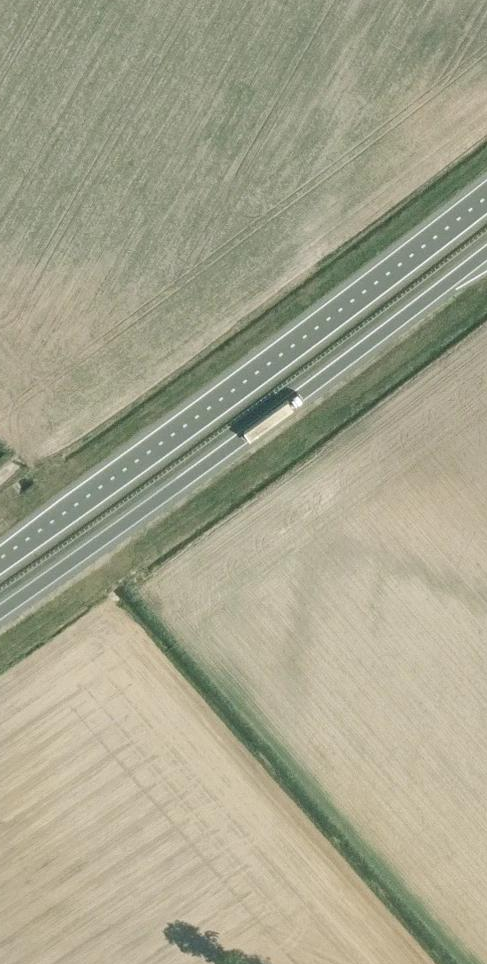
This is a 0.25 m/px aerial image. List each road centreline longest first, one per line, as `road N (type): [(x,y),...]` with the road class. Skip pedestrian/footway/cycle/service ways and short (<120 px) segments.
road 1 (trunk): [(486,198),(0,565)]
road 2 (trunk): [(0,612),(486,248)]

